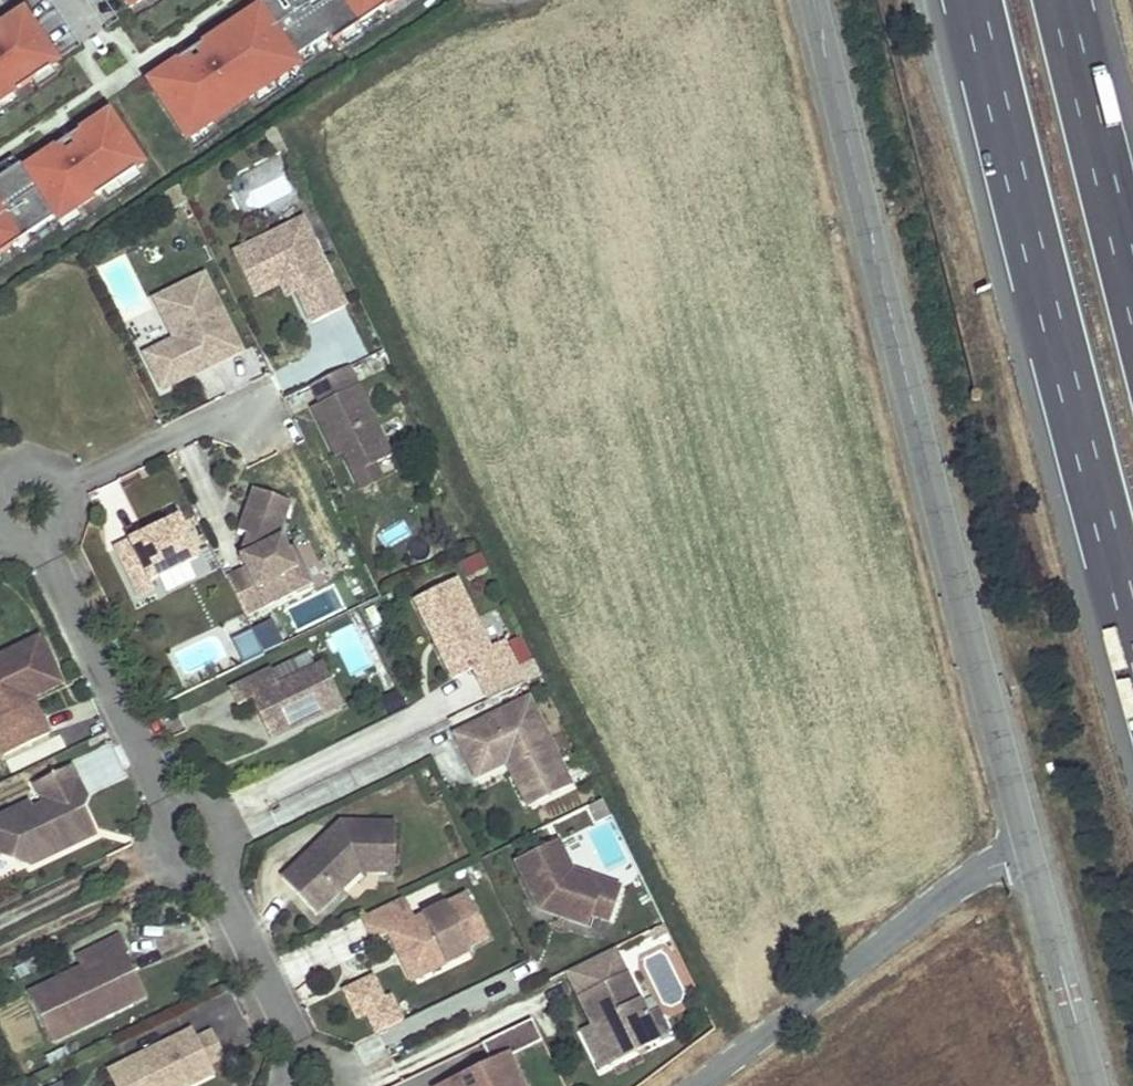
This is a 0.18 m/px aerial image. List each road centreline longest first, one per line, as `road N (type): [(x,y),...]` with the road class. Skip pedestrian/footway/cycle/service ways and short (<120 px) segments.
road 1 (unclassified): [(815,0),(1024,836)]
road 2 (motorway): [(979,0),(1132,602)]
road 3 (unclassified): [(1024,836),(690,1085)]
road 4 (motorway): [(1132,259),(1066,0)]
road 5 (residential): [(163,775),(44,542)]
road 6 (unclassified): [(1024,836),(1096,1085)]
road 7 (residential): [(65,492),(210,420),(257,416)]
road 8 (residential): [(163,775),(171,847),(195,882),(236,905)]
road 9 (residential): [(236,905),(227,849),(200,796),(163,775)]
road 10 (residential): [(294,1024),(236,905)]

